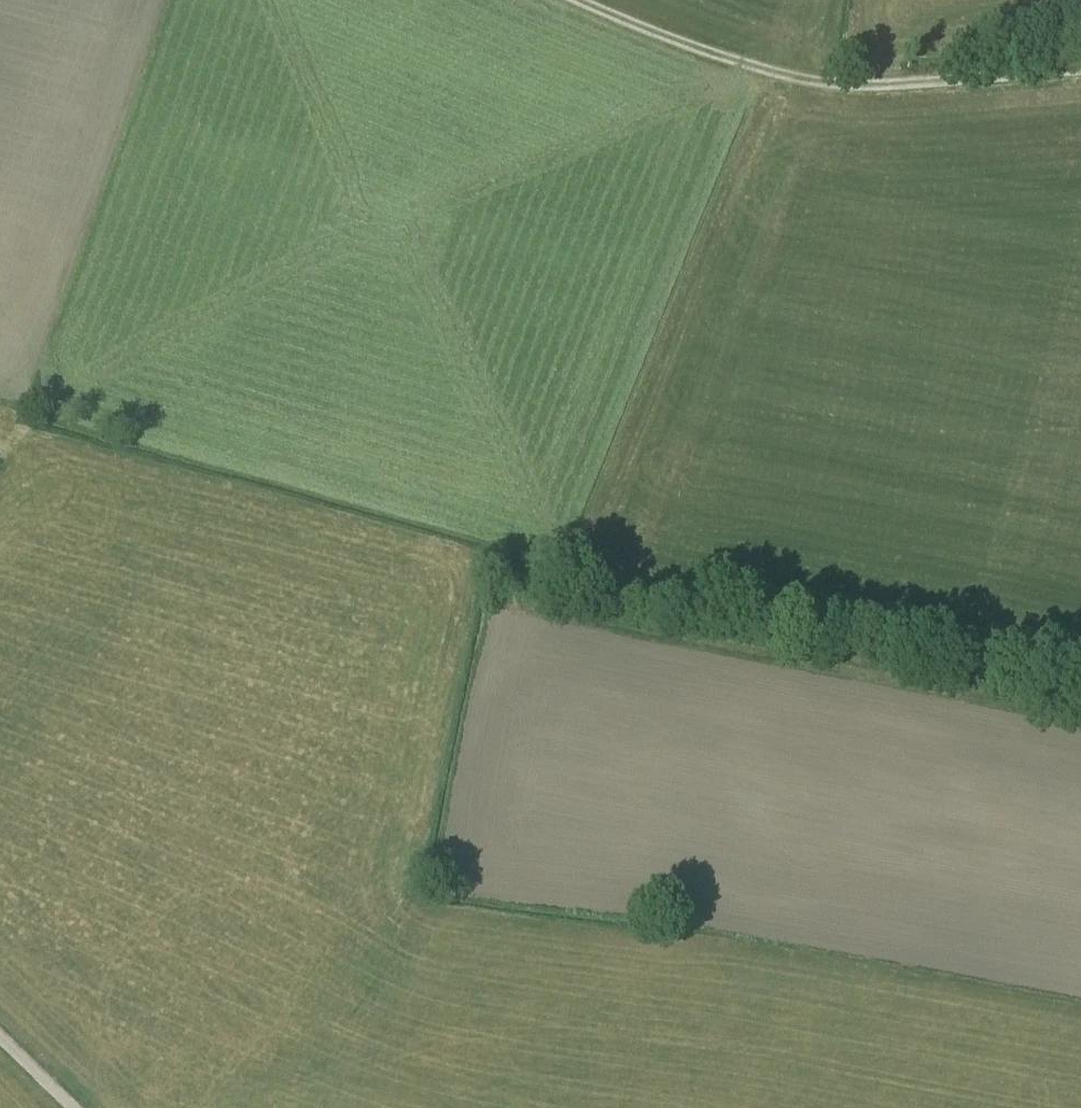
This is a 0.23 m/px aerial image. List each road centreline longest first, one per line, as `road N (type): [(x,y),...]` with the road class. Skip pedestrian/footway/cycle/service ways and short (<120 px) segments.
road 1 (track): [(1080,69),(832,80),(728,58),(588,0)]

